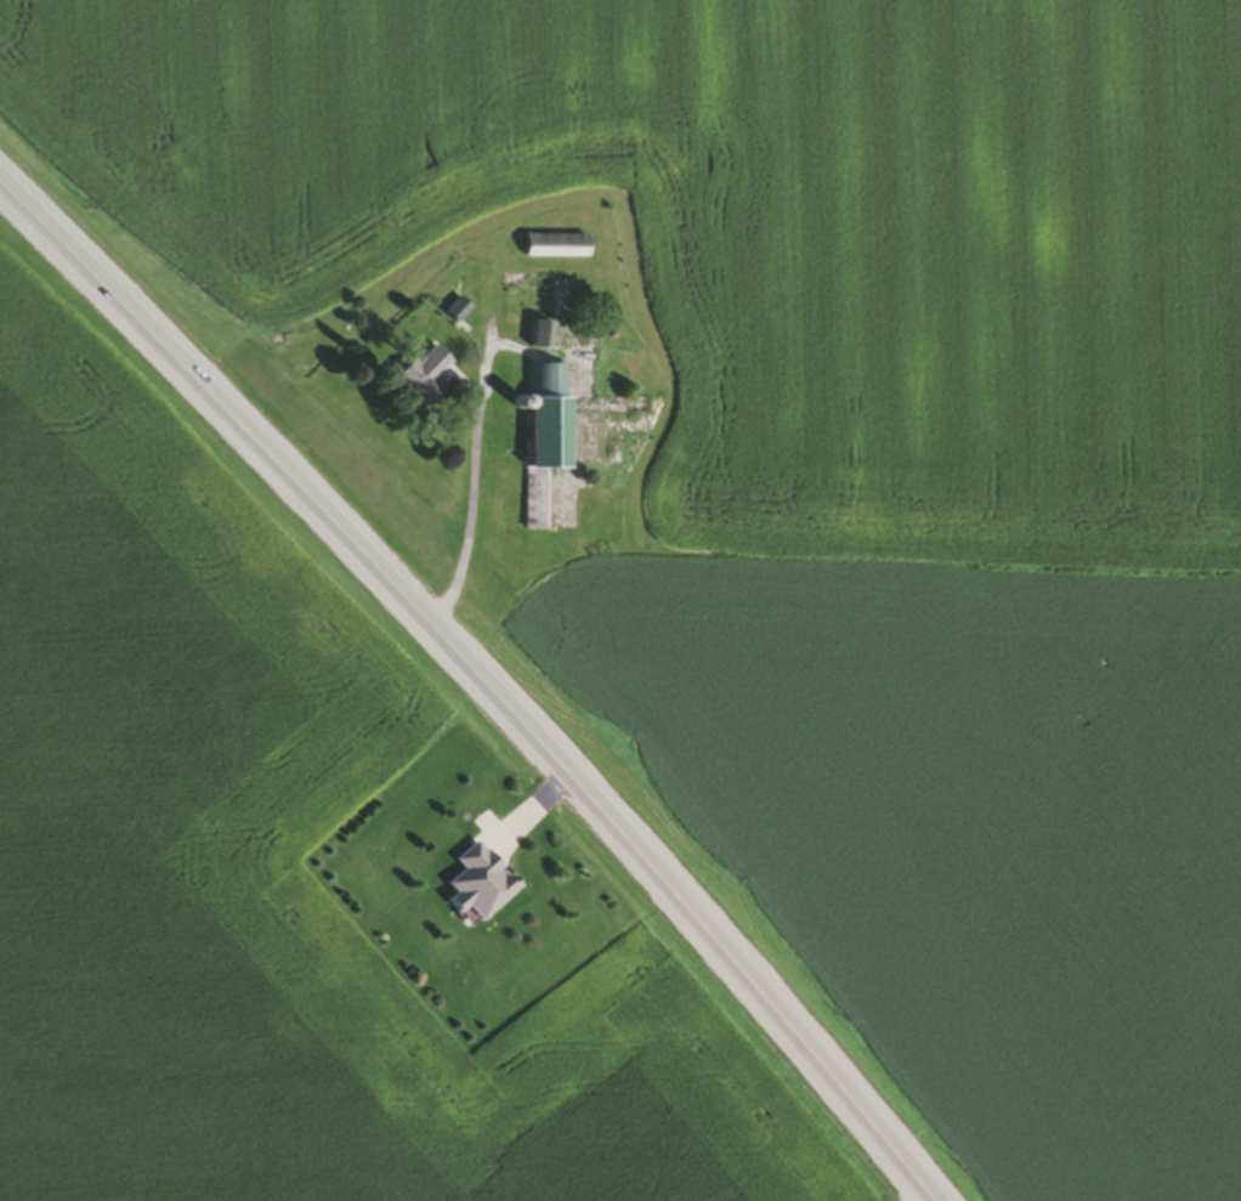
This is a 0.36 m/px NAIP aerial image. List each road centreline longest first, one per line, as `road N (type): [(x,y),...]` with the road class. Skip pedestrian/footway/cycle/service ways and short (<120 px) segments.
road 1 (secondary): [(946,1200),(716,901),(572,731),(246,400),(0,186)]

